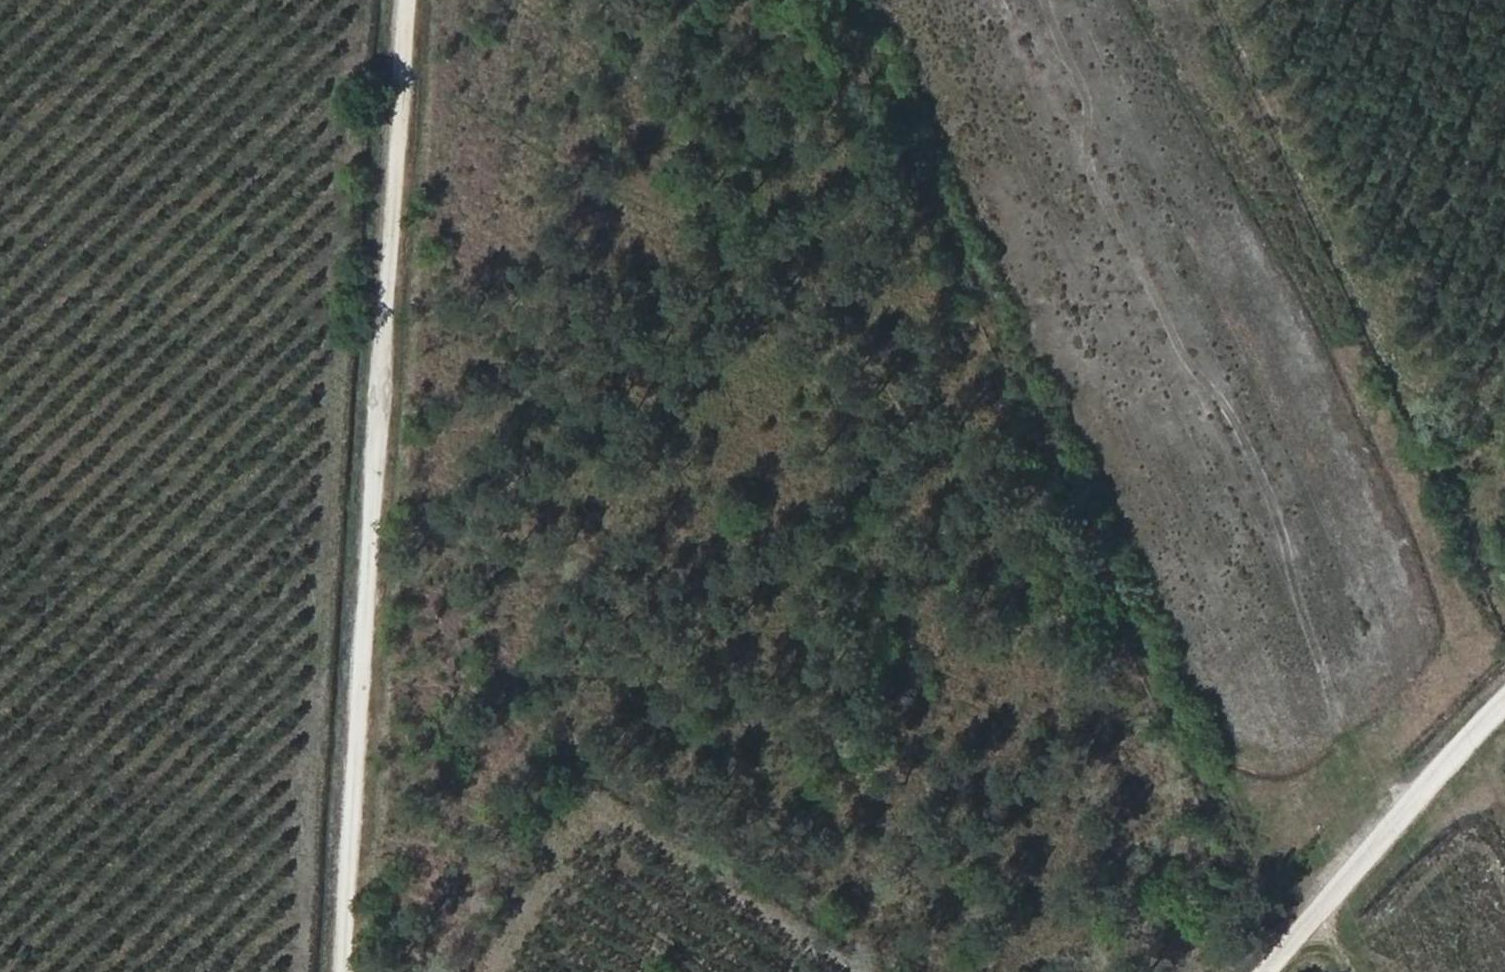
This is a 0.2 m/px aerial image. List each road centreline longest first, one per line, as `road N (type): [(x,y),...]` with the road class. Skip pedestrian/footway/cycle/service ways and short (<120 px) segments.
road 1 (track): [(344,971),(409,0)]
road 2 (track): [(1504,710),(1273,971)]

